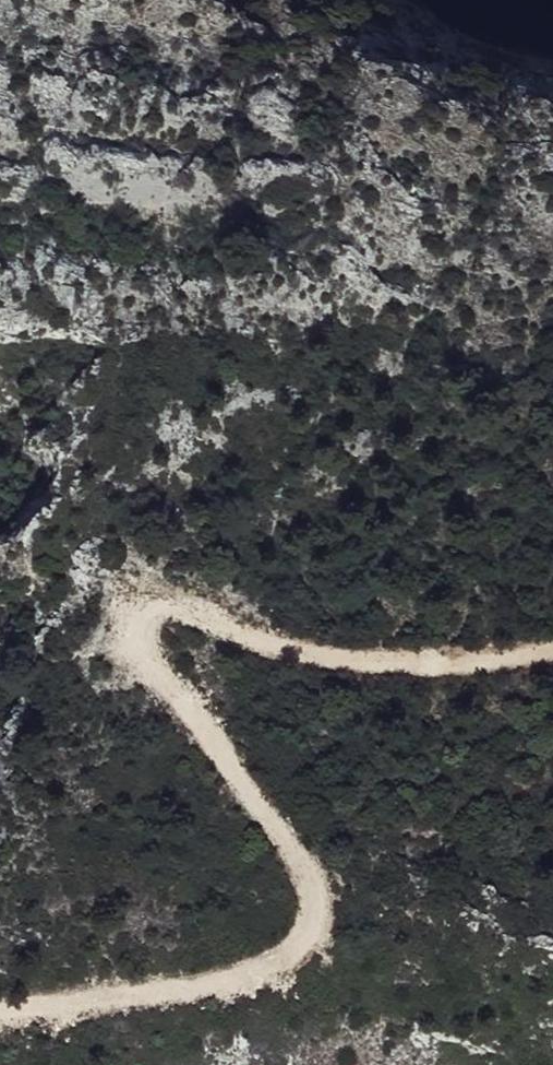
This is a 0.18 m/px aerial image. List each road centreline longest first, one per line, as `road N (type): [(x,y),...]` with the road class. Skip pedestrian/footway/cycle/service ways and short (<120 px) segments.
road 1 (track): [(0,1013),(224,982),(272,964),(309,934),(317,887),(143,646),(146,620),(181,613),(263,646),(354,663),(450,667),(552,651)]

